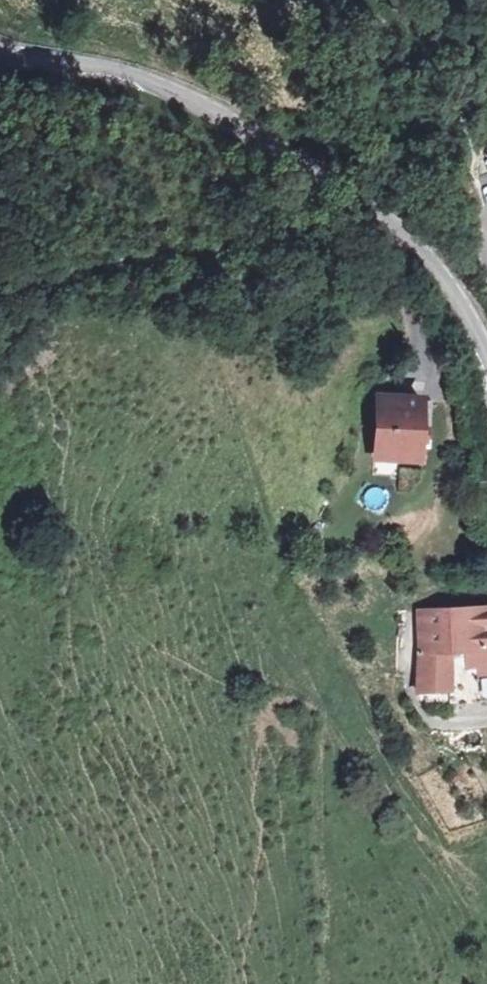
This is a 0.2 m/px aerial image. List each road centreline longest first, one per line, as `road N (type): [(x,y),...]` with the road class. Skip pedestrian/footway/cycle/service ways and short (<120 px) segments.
road 1 (tertiary): [(486,349),(449,282),(330,176),(141,75),(0,51)]

